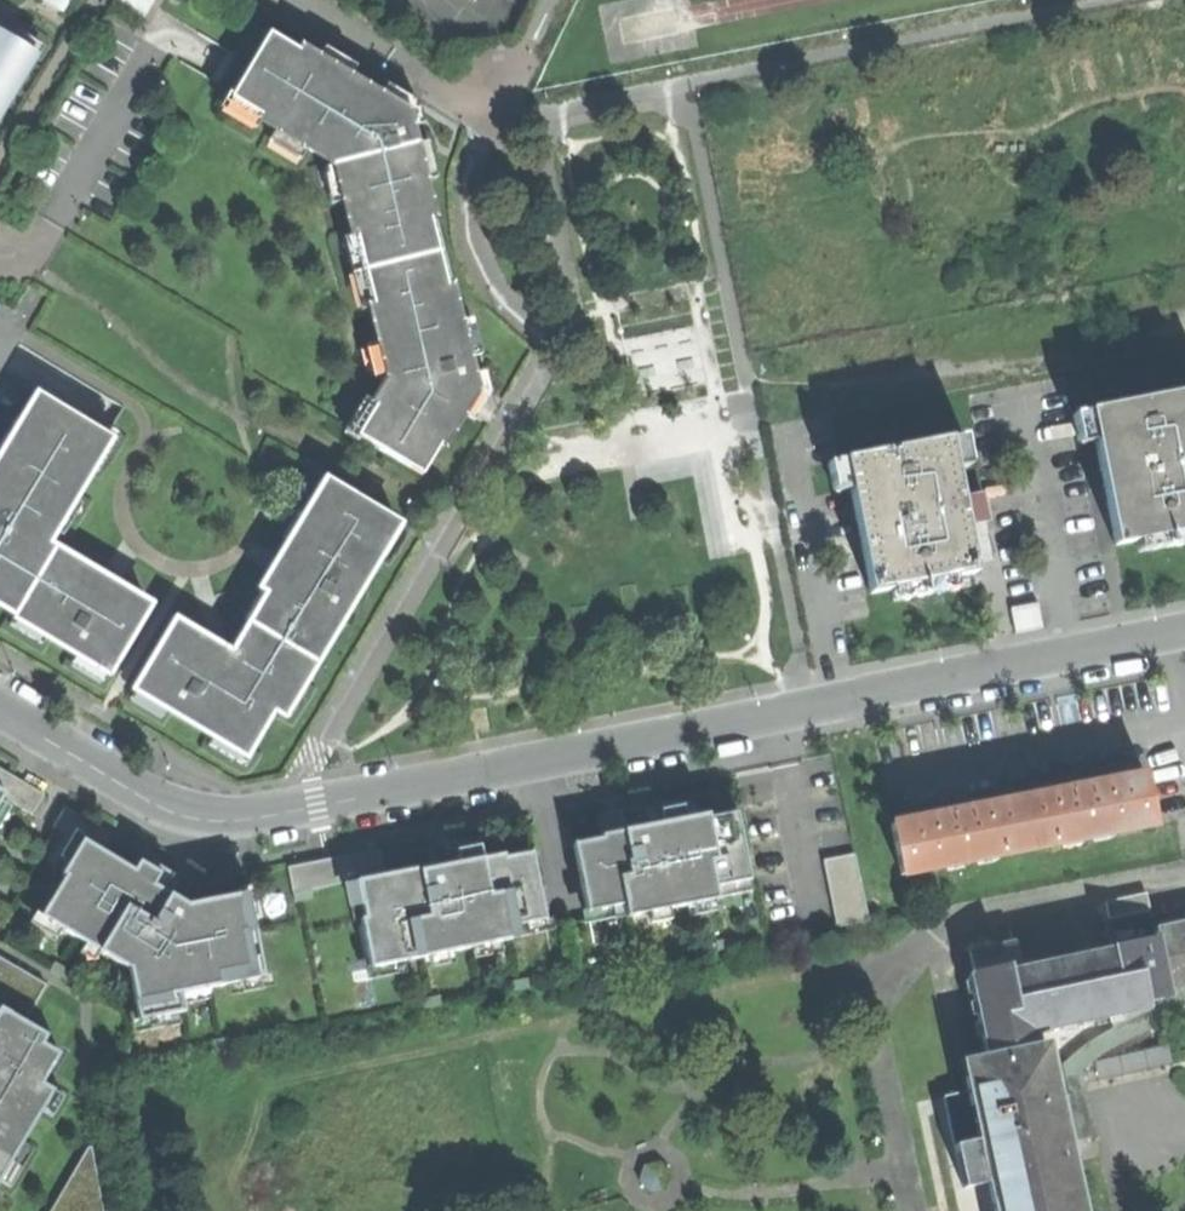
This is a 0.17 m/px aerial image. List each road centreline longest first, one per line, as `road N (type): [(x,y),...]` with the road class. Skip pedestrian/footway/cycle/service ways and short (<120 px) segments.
road 1 (residential): [(1184,630),(233,820),(152,801),(0,711)]
road 2 (residential): [(279,0),(480,126)]

